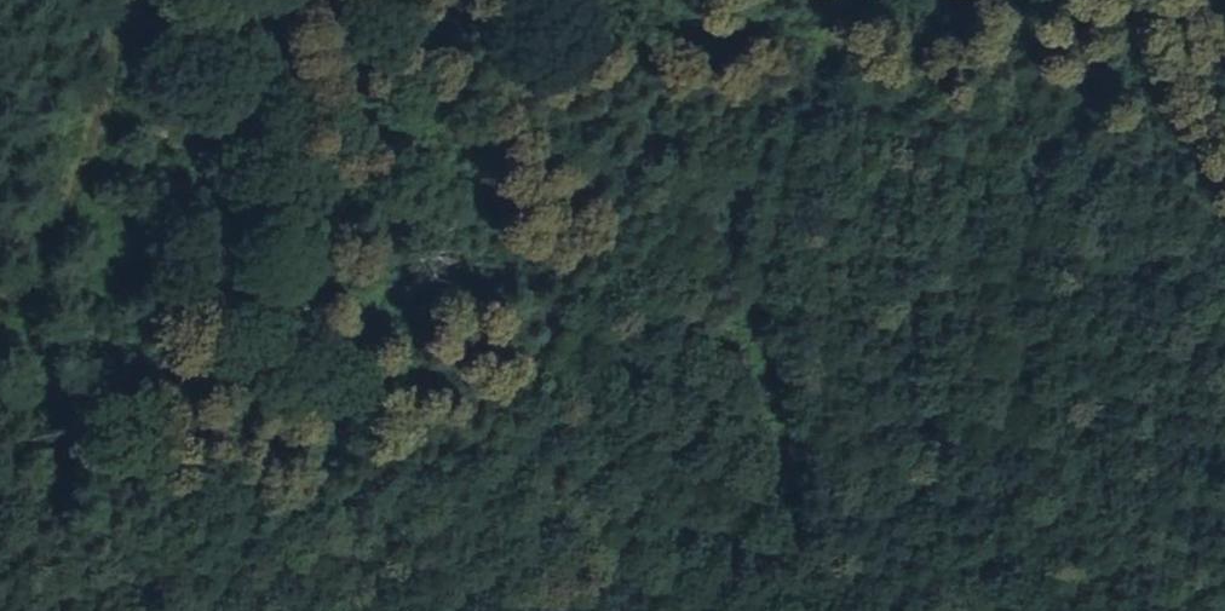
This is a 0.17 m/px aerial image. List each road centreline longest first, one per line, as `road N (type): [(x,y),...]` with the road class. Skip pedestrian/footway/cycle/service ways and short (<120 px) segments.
road 1 (track): [(795,610),(790,402),(808,31),(858,0)]
road 2 (track): [(0,284),(77,196),(119,0)]
road 3 (track): [(0,484),(76,512),(148,610)]

